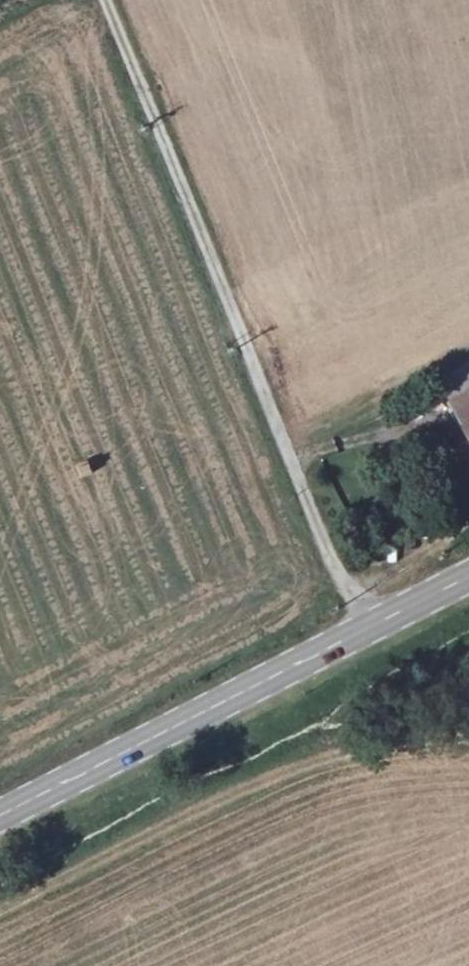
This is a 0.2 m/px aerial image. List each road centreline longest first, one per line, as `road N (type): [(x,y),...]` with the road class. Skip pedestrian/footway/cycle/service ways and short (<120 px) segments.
road 1 (track): [(368,624),(110,0)]
road 2 (primary): [(468,572),(0,813)]
road 3 (track): [(0,914),(267,778),(336,754),(468,736)]

